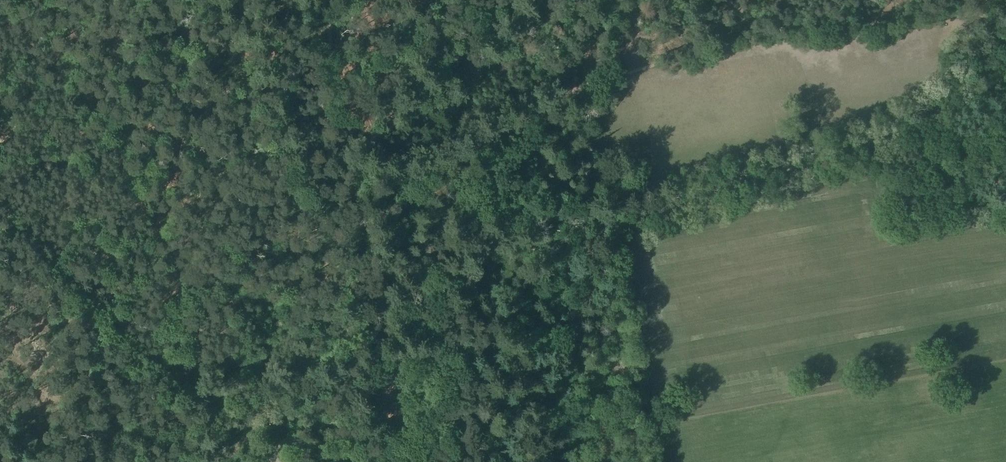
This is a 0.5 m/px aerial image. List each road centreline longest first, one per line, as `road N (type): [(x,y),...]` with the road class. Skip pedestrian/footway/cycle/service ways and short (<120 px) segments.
road 1 (track): [(1005,12),(960,75),(916,115),(504,254),(473,247),(421,173)]
road 2 (track): [(421,173),(351,125),(330,93),(318,0)]

